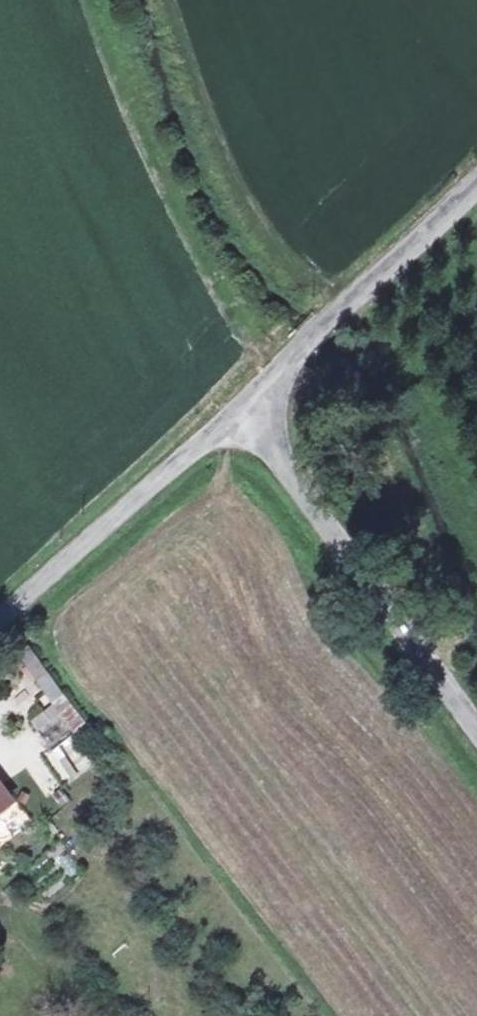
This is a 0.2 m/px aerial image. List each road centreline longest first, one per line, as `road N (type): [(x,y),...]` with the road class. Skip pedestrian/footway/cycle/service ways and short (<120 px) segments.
road 1 (unclassified): [(476,731),(236,410)]
road 2 (track): [(169,0),(222,159),(259,231),(282,262),(309,281),(351,293)]
road 3 (unclassified): [(236,410),(476,175)]
road 4 (unclassified): [(0,626),(236,410)]

